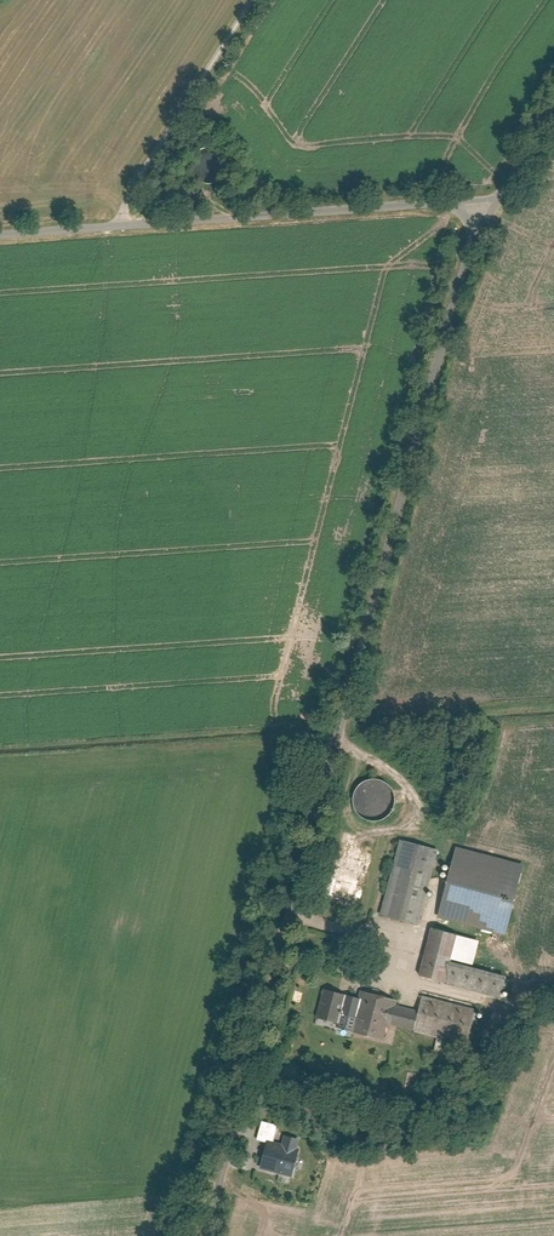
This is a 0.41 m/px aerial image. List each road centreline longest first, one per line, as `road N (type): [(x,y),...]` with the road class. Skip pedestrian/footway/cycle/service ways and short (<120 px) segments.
road 1 (unclassified): [(214,1235),(376,601),(487,207)]
road 2 (unclassified): [(0,234),(487,207)]
road 3 (unclassified): [(487,207),(553,104)]

